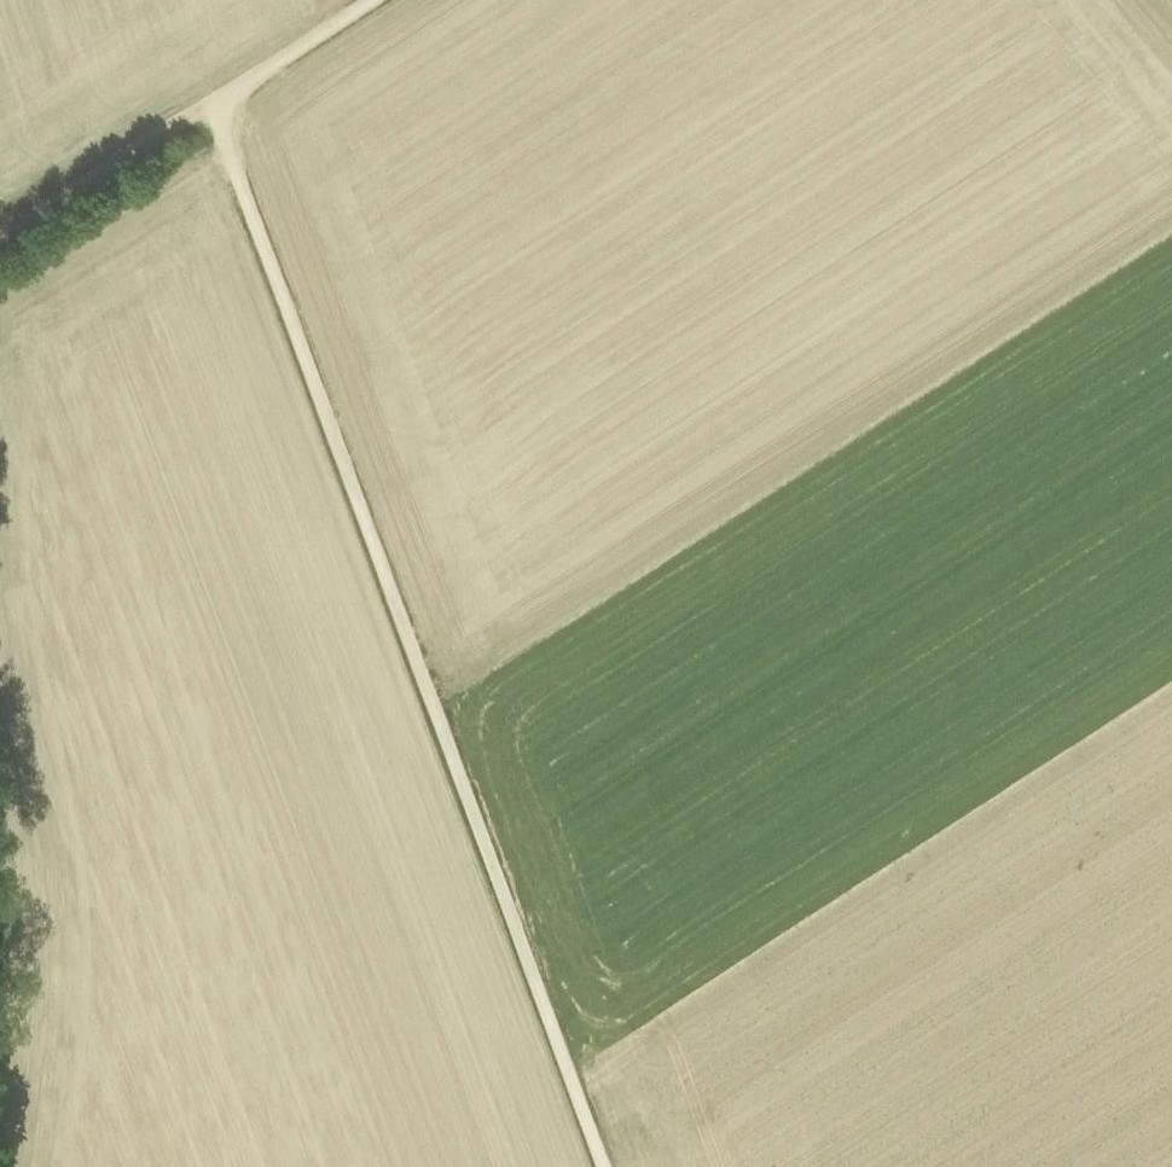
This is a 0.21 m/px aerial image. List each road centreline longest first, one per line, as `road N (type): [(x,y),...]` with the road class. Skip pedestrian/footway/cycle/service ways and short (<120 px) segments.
road 1 (unclassified): [(604,1166),(214,104),(372,0)]
road 2 (track): [(214,104),(0,231)]

